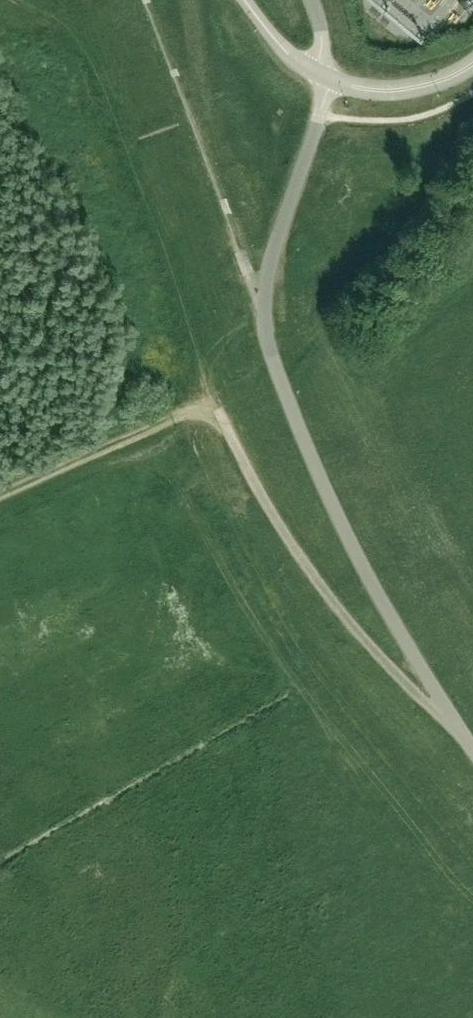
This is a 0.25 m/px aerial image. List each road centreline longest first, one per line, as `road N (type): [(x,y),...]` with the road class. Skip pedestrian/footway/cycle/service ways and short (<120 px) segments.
road 1 (unclassified): [(472,749),(327,493),(265,332),(267,277),(322,100),(315,0)]
road 2 (track): [(0,494),(217,398),(305,562),(354,625),(462,733)]

